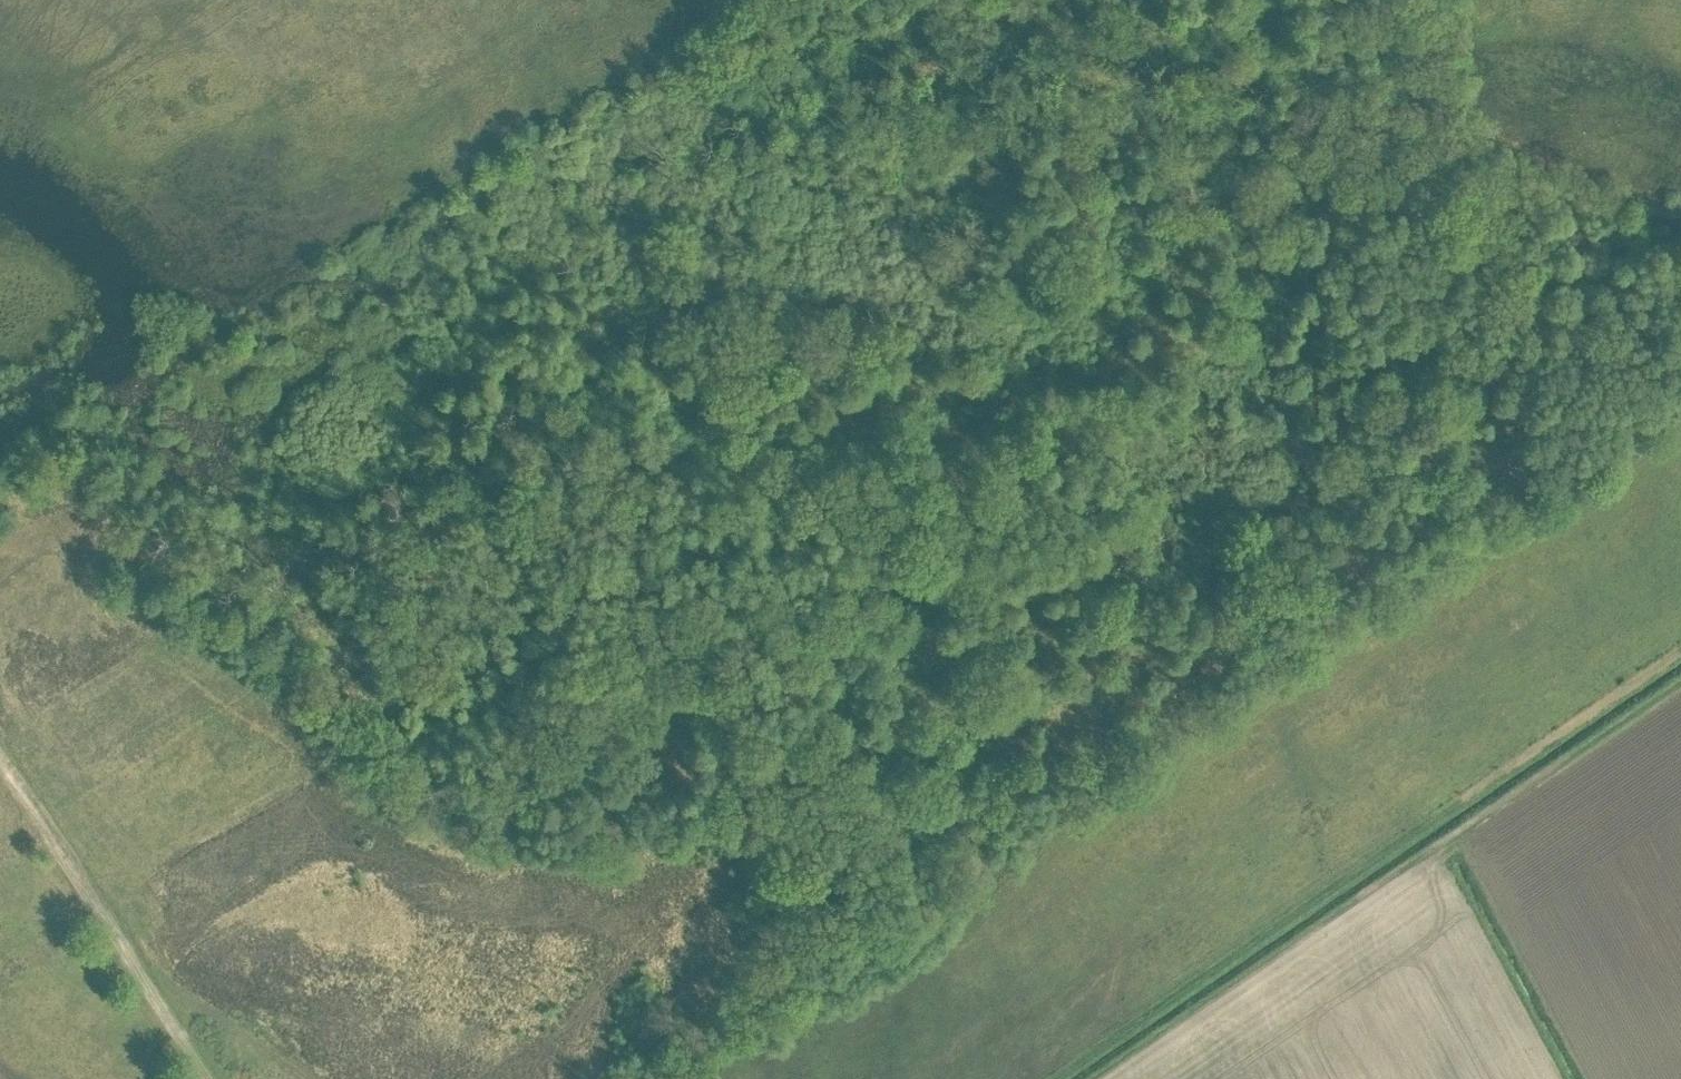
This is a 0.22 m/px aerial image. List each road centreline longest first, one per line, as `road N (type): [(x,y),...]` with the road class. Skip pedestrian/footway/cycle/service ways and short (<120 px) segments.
road 1 (track): [(0,765),(208,1078)]

